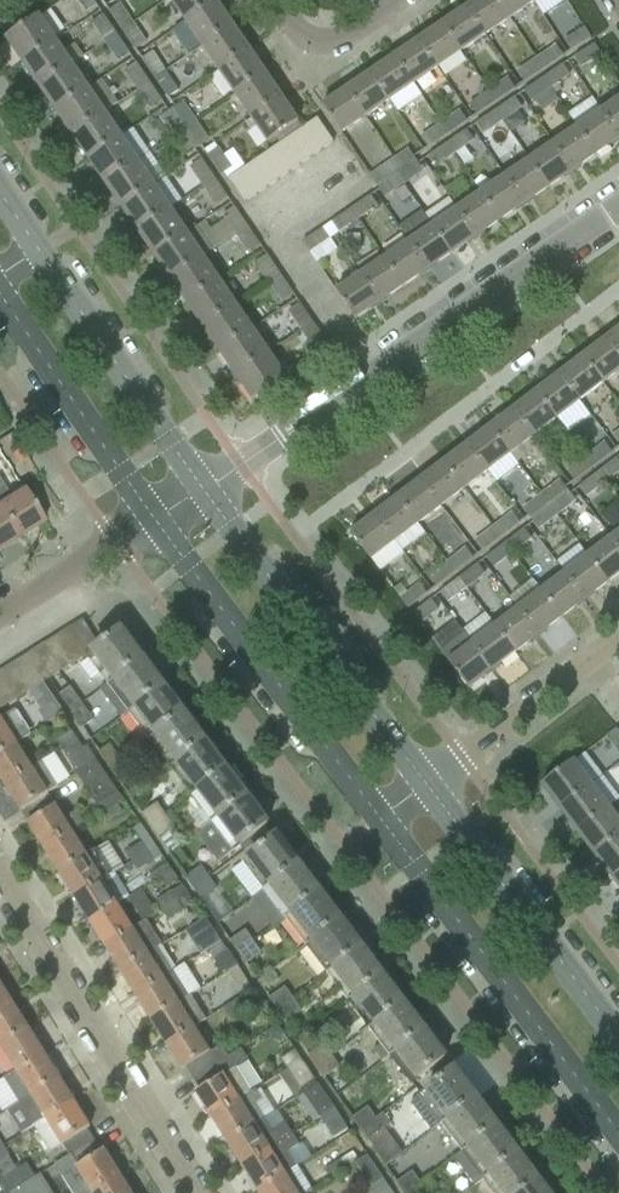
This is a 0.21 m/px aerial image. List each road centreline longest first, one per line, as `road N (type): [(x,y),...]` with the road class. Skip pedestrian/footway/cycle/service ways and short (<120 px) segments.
road 1 (tertiary): [(202,490),(618,210)]
road 2 (secondary): [(378,823),(618,1143)]
road 3 (secondary): [(152,518),(378,823)]
road 4 (secondary): [(425,788),(202,490)]
road 5 (residential): [(194,1192),(0,886)]
road 6 (secondary): [(618,1044),(425,788)]
road 7 (secondary): [(202,490),(37,256)]
road 8 (secondary): [(0,304),(152,518)]
road 9 (residential): [(425,788),(618,641)]
road 10 (residential): [(0,615),(152,518)]
road 11 (residential): [(275,0),(299,36),(319,48),(340,44),(404,0)]

